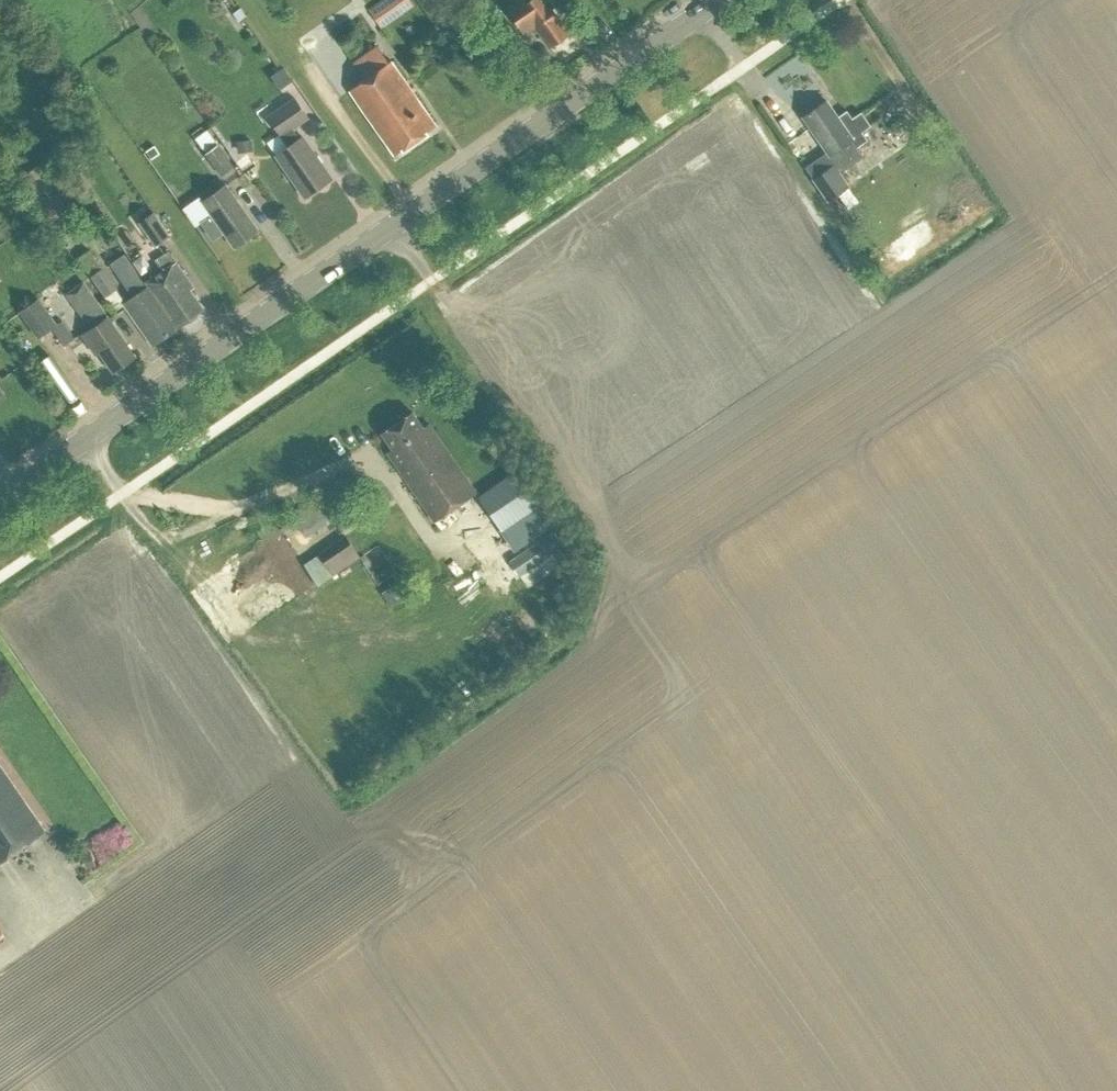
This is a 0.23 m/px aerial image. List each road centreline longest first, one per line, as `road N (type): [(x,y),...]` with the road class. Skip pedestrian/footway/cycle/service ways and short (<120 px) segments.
road 1 (tertiary): [(0,498),(717,0)]
road 2 (track): [(260,0),(410,213)]

